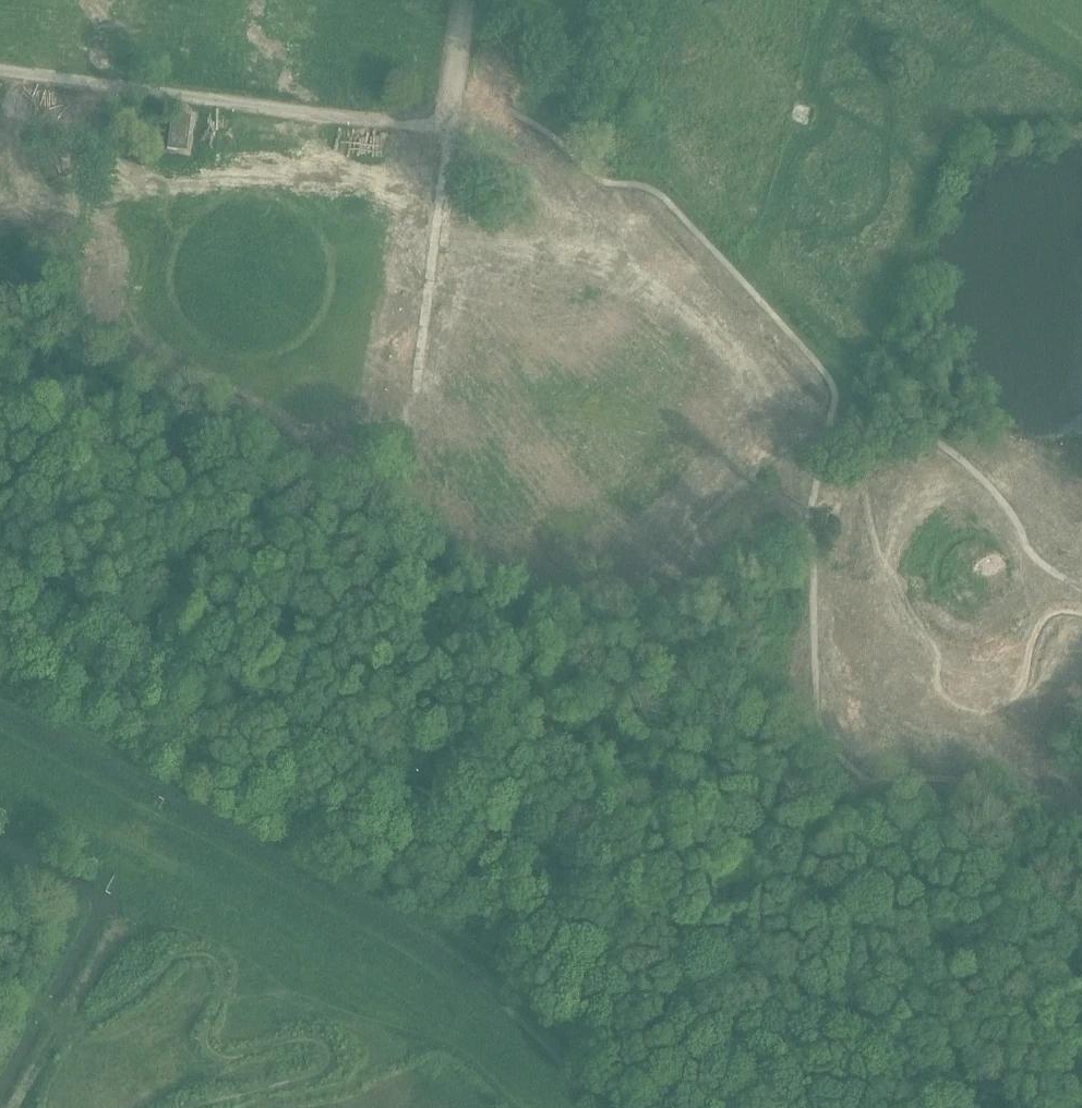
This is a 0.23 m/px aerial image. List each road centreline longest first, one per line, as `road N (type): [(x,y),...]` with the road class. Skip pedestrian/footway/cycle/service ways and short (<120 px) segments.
road 1 (residential): [(446,130),(0,72)]
road 2 (residential): [(446,130),(462,0)]

